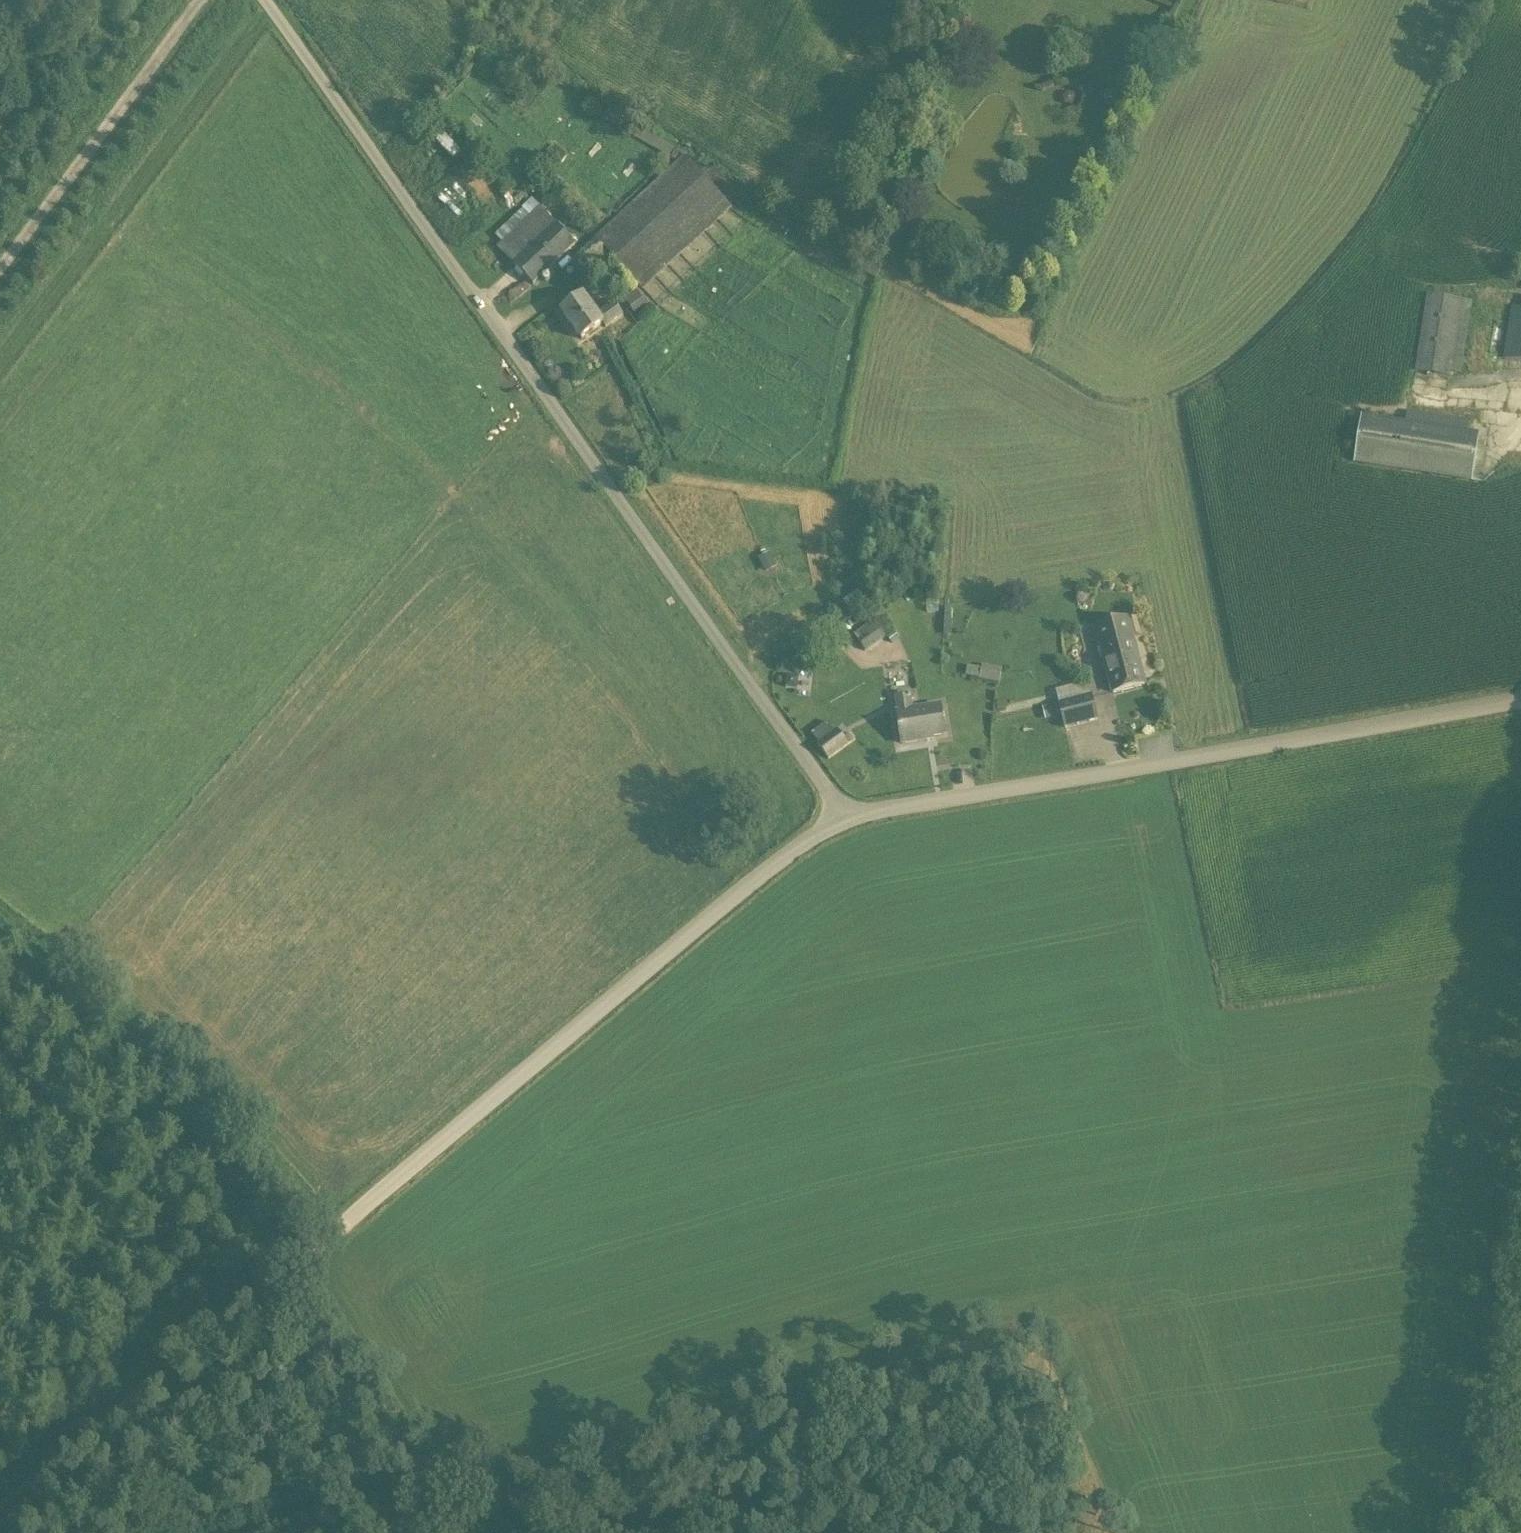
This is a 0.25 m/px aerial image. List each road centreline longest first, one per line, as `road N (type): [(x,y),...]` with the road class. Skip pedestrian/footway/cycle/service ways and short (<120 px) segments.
road 1 (unclassified): [(264,0),(846,819)]
road 2 (unclassified): [(846,819),(682,938),(300,1257)]
road 3 (unclassified): [(1520,698),(846,819)]
road 4 (track): [(269,6),(0,367)]
road 5 (track): [(300,1257),(0,1505)]
road 6 (track): [(0,269),(200,0)]

